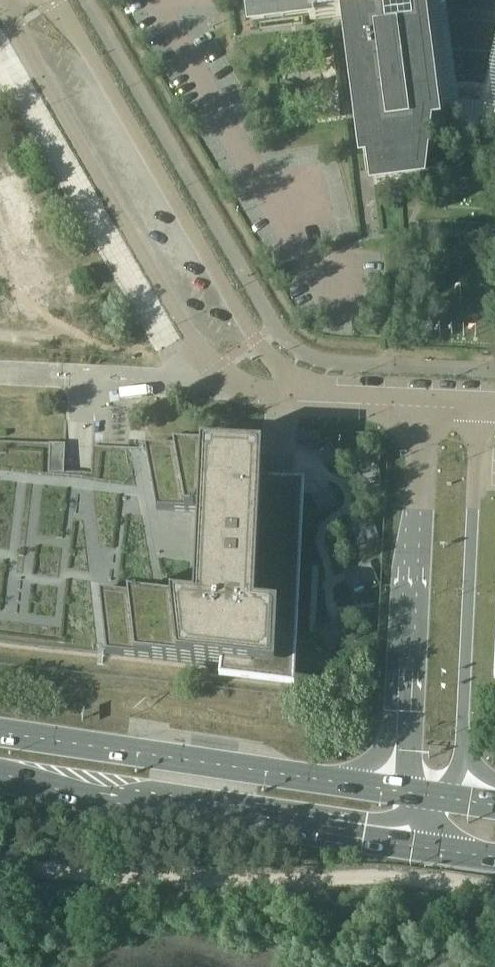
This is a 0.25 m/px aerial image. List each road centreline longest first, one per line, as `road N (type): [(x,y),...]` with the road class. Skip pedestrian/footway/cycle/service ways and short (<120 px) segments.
road 1 (track): [(0,856),(40,867),(423,880),(494,899)]
road 2 (unclassified): [(300,396),(256,339),(60,0)]
road 3 (unclassified): [(0,1),(201,348),(237,382)]
road 4 (primary): [(0,775),(96,798),(426,846)]
road 5 (primary): [(337,780),(0,730)]
road 6 (unclassified): [(464,738),(478,406)]
road 7 (unclassified): [(424,405),(406,713)]
road 8 (unclassified): [(424,405),(300,396)]

